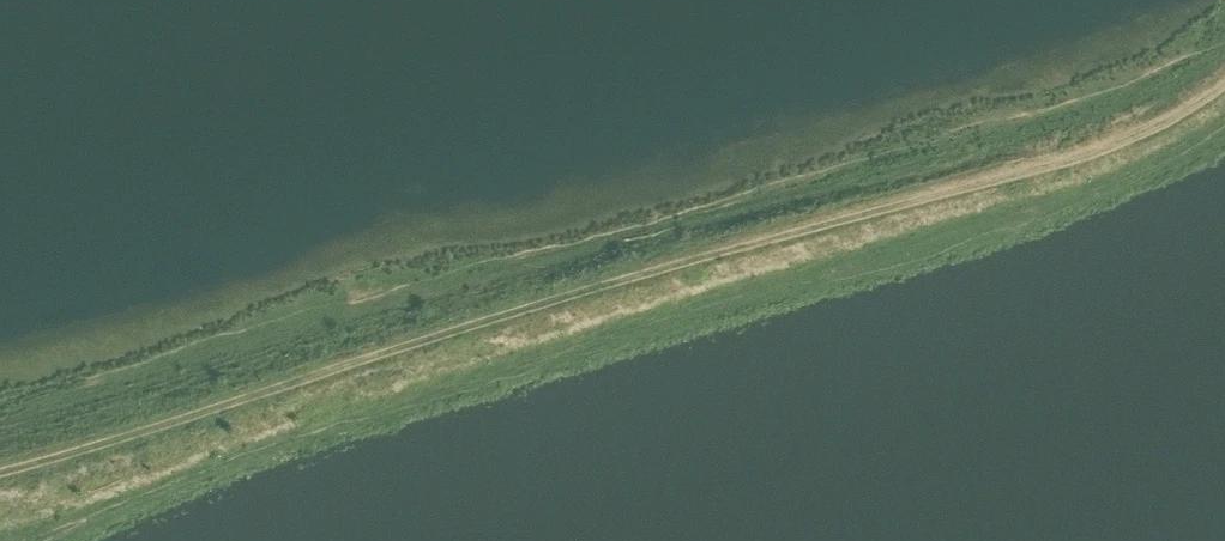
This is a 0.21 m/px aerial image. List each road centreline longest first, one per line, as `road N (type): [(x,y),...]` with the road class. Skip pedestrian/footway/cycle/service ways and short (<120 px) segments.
road 1 (track): [(0,461),(146,429),(538,303),(1084,156),(1196,107),(1224,85)]

